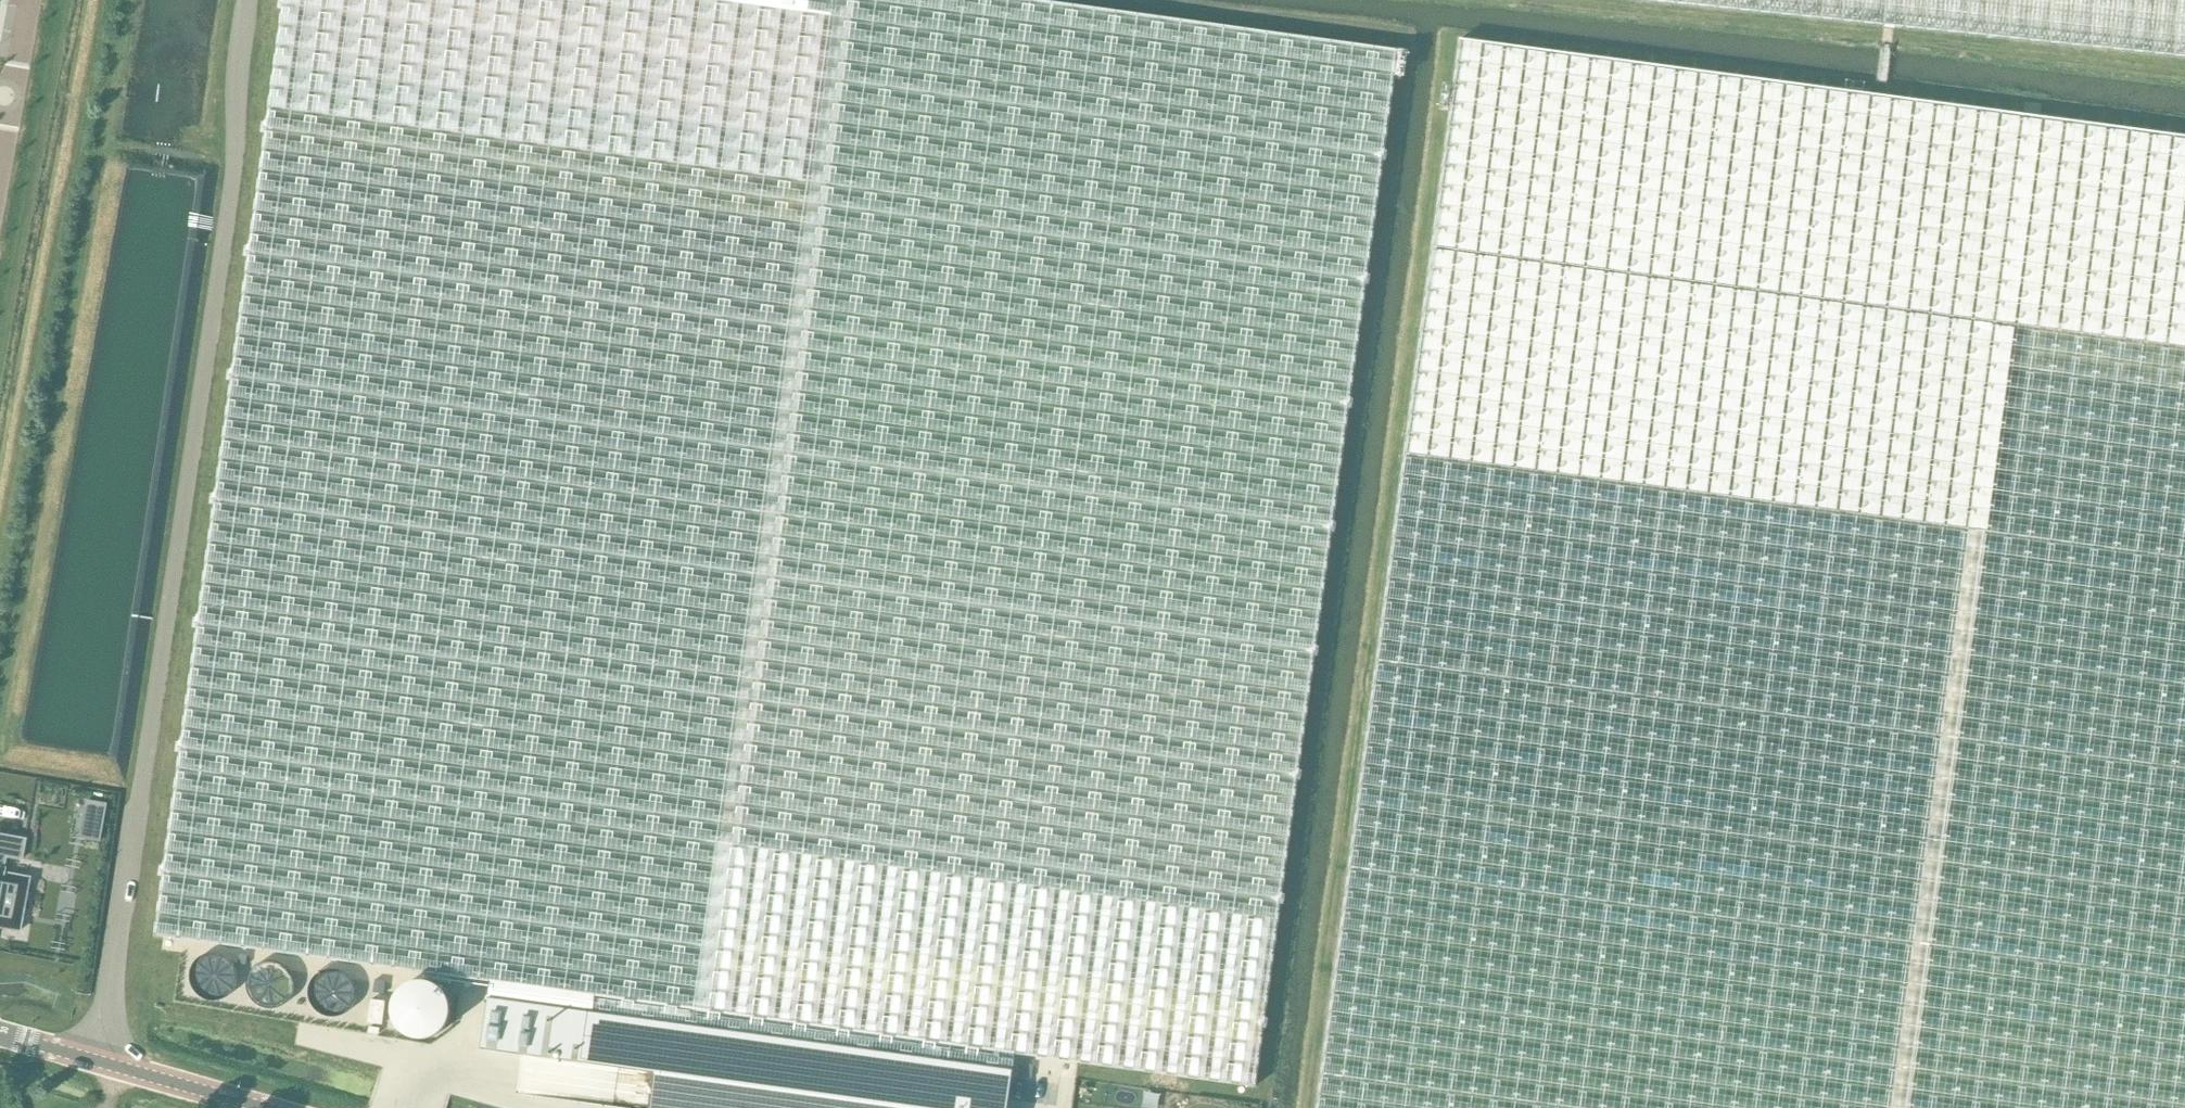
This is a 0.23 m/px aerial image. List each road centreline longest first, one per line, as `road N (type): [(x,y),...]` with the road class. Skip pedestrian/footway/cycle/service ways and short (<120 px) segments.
road 1 (tertiary): [(263,1107),(0,1034)]

